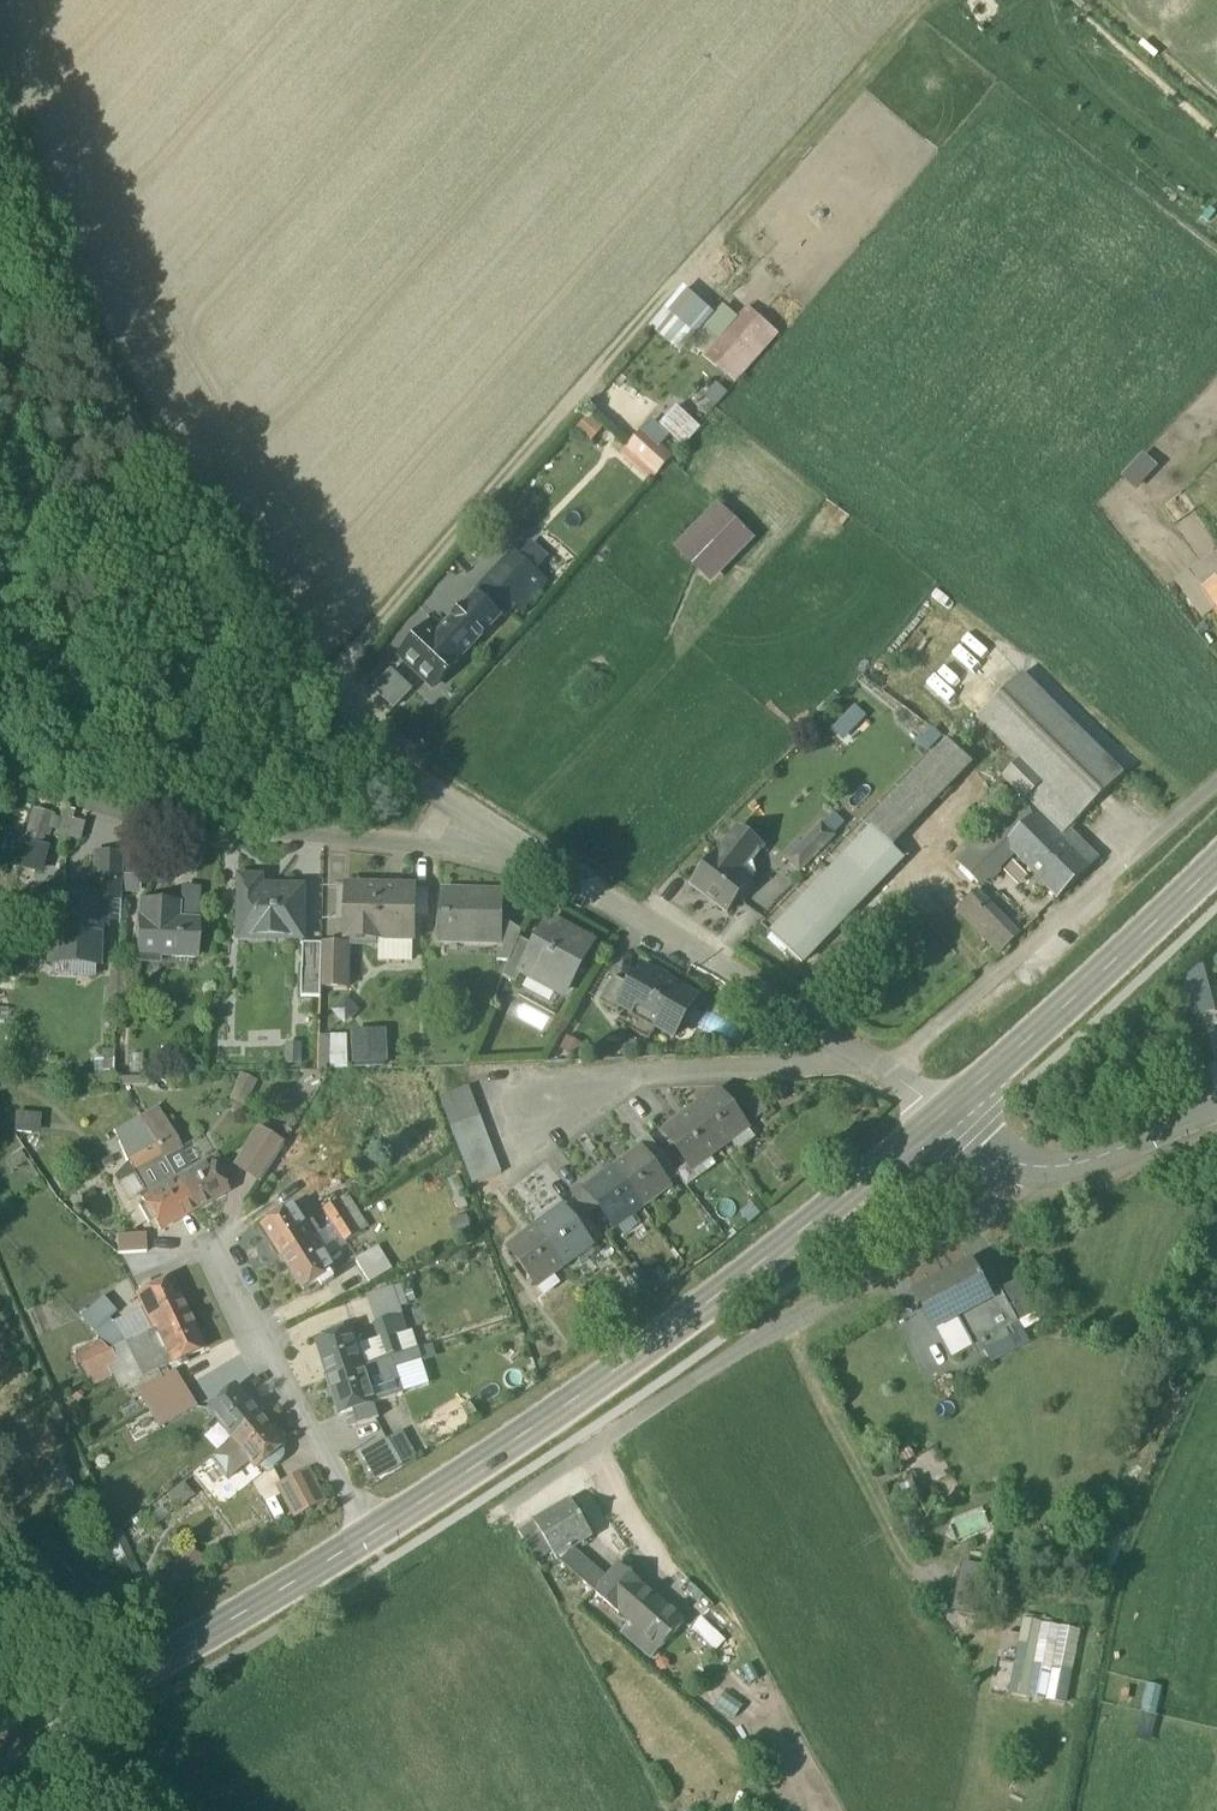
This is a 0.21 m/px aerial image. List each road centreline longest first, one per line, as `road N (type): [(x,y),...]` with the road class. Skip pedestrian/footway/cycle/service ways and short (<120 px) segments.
road 1 (track): [(321,689),(933,0)]
road 2 (secondary): [(368,1537),(560,1412),(947,1115)]
road 3 (track): [(321,689),(74,331),(33,243),(0,139)]
road 4 (residential): [(513,1504),(761,1338),(977,1219),(1009,1163)]
road 5 (residential): [(524,859),(143,819),(5,778)]
road 6 (residential): [(1216,783),(885,1071)]
road 7 (track): [(0,787),(23,634),(22,534),(0,362)]
road 8 (secondary): [(0,1754),(368,1537)]
road 9 (residential): [(875,1063),(524,859)]
road 10 (secondary): [(947,1115),(1216,863)]
road 11 (residential): [(545,1108),(639,1076),(875,1063)]
road 12 (residential): [(368,1537),(218,1251)]
road 13 (residential): [(524,859),(321,689)]
road 14 (tertiary): [(1009,1163),(1070,1166),(1216,1112)]

